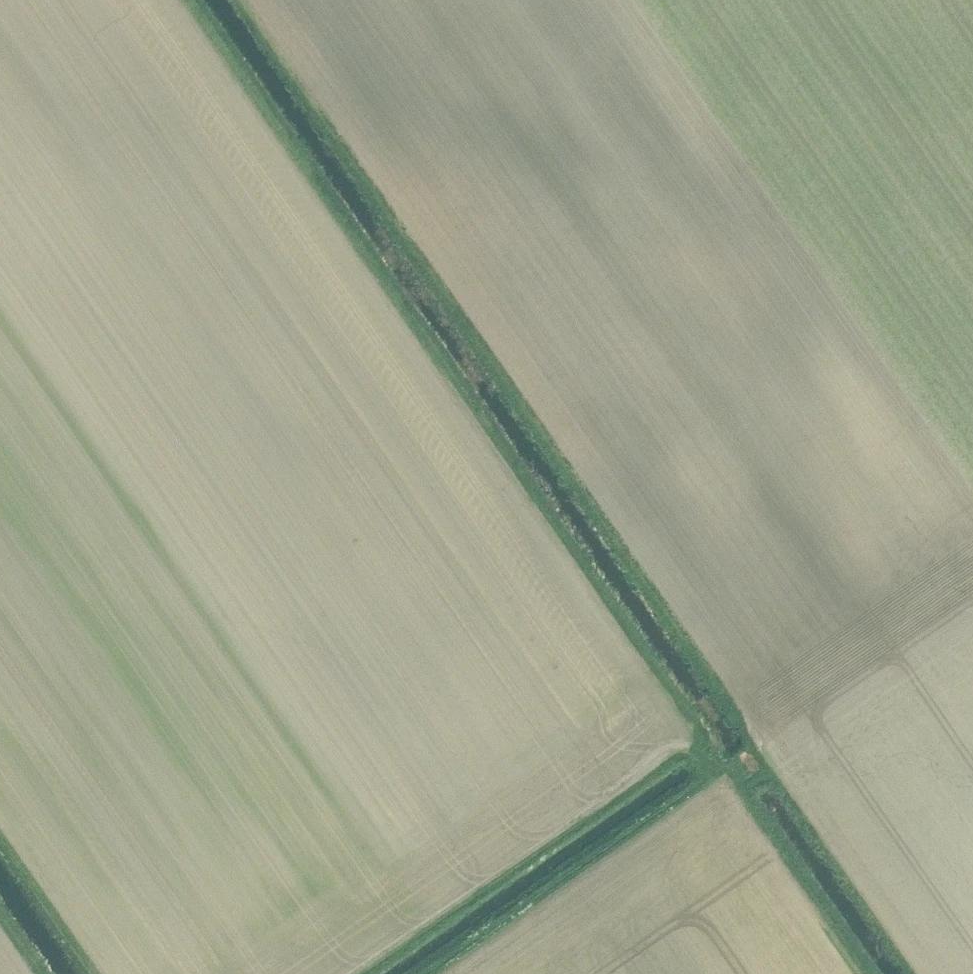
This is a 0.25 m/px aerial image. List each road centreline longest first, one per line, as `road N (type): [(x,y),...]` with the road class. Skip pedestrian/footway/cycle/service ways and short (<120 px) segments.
road 1 (track): [(430,973),(746,755)]

